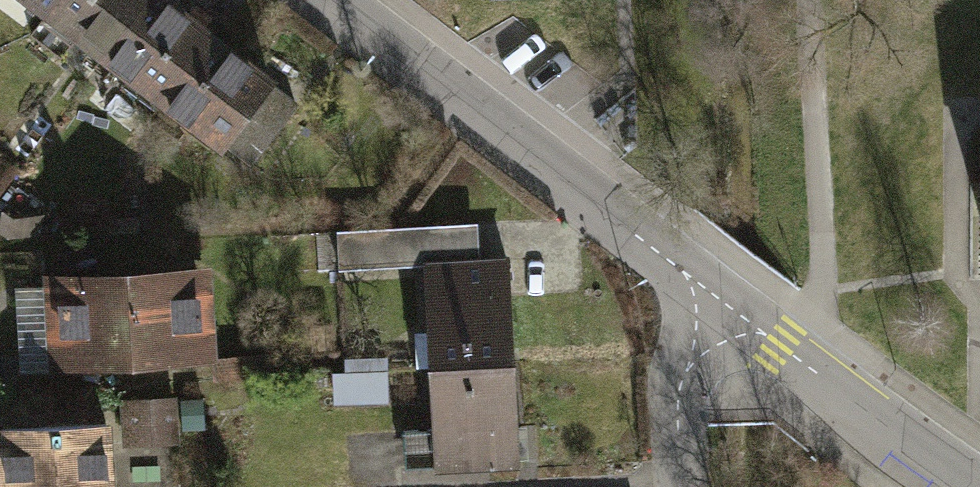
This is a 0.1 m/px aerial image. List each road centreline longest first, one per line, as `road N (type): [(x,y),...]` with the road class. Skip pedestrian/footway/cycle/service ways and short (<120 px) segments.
road 1 (residential): [(328,0),(718,303)]
road 2 (residential): [(718,303),(962,486)]
road 3 (residential): [(718,303),(681,384),(681,486)]

